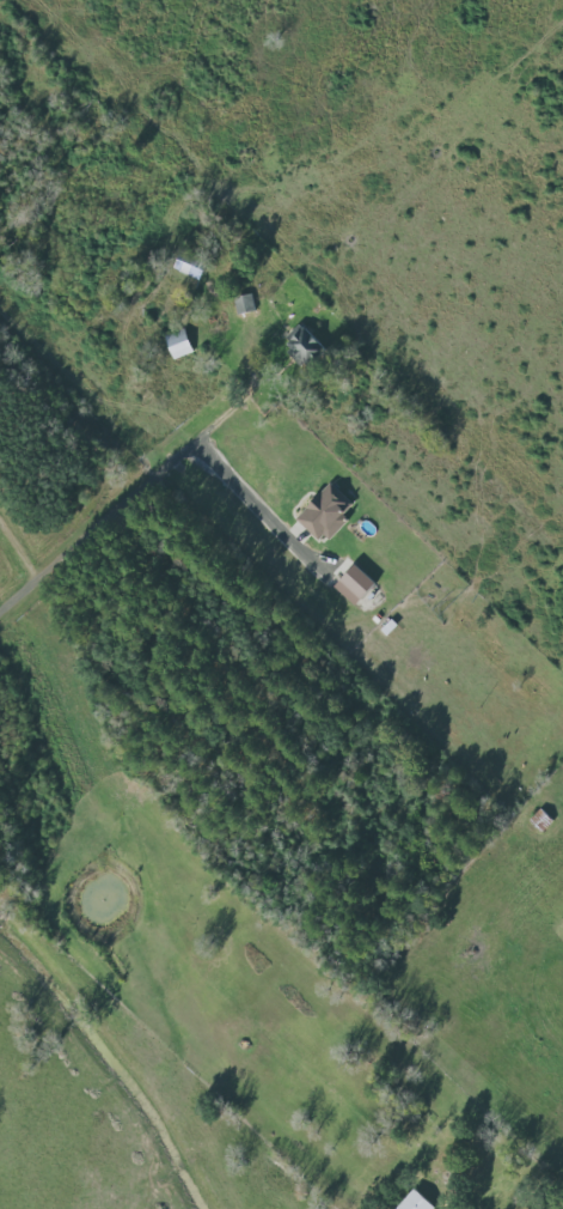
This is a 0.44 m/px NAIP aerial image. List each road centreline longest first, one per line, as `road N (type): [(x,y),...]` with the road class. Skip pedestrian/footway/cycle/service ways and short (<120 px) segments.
road 1 (residential): [(0,613),(216,423)]

